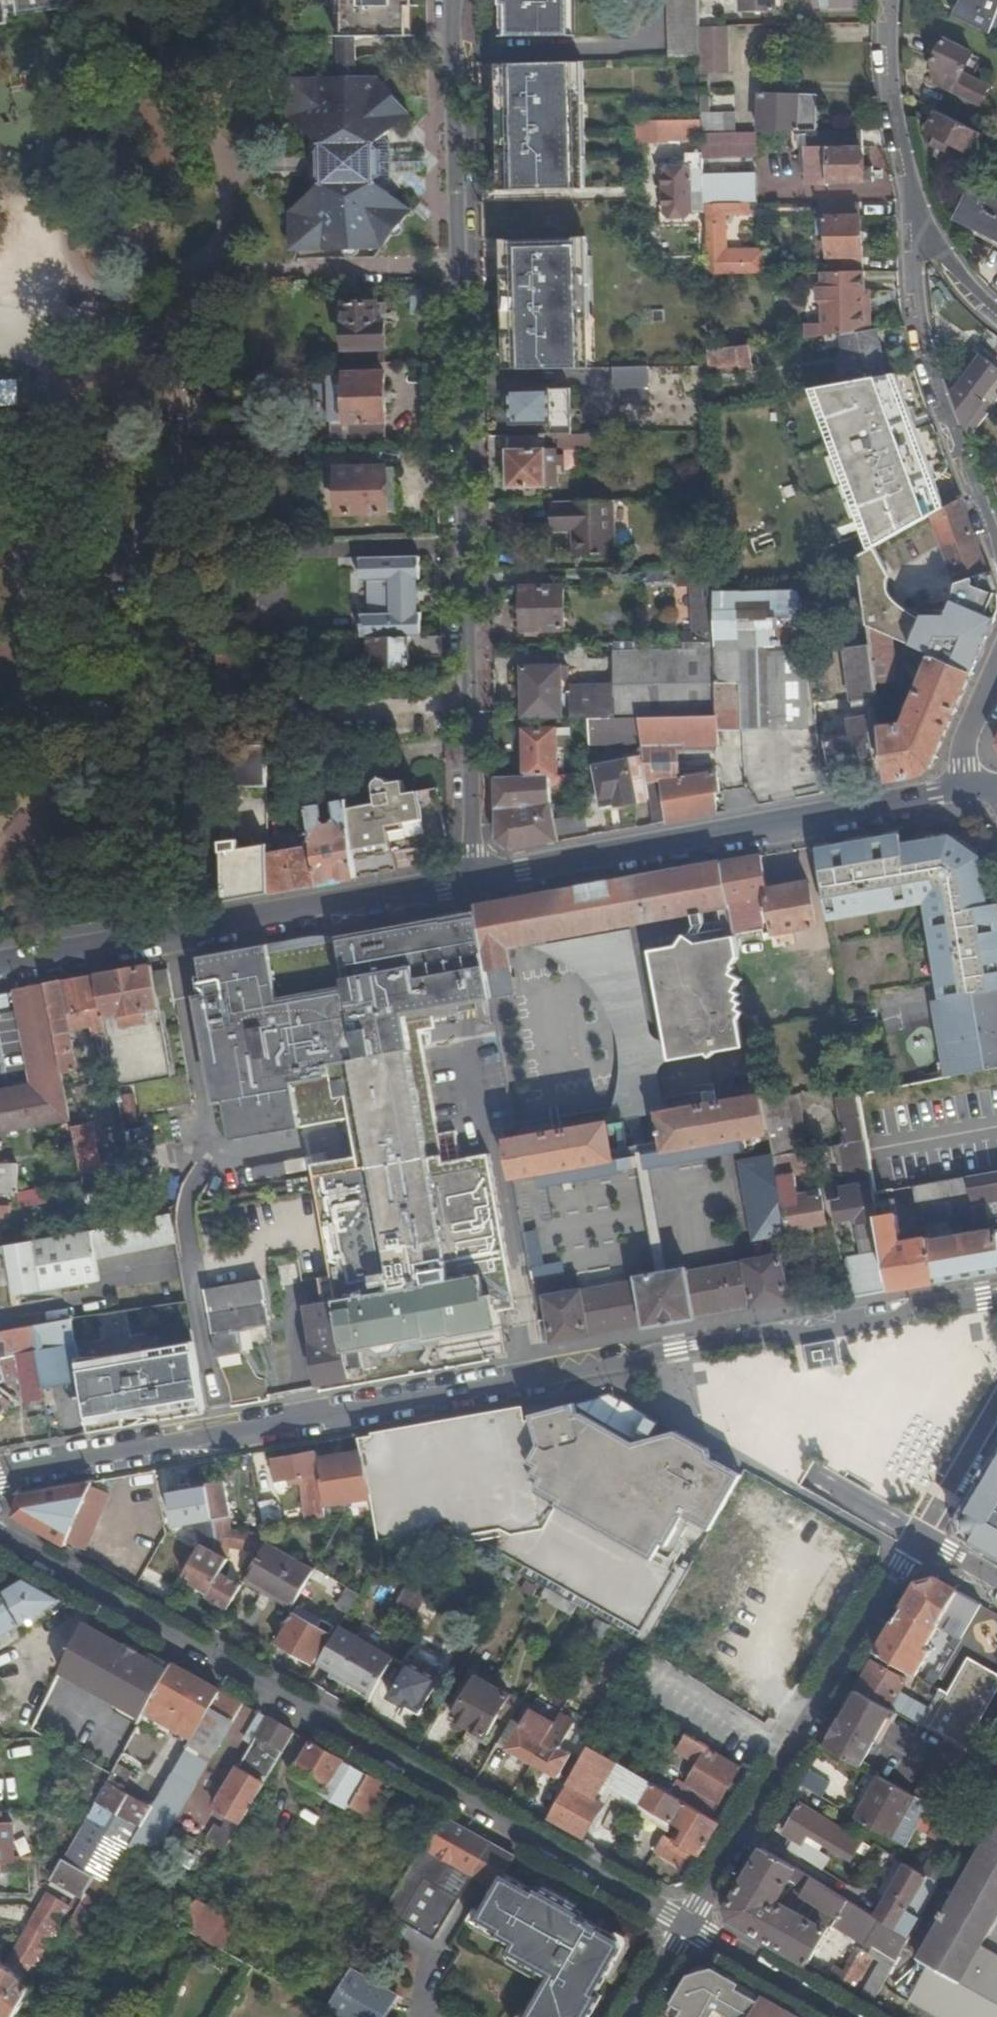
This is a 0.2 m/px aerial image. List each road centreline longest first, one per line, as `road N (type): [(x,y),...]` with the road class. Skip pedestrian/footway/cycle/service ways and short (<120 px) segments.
road 1 (residential): [(996,1295),(0,1475)]
road 2 (residential): [(464,884),(472,848),(451,0)]
road 3 (residential): [(0,1537),(690,1927)]
road 4 (residential): [(464,884),(967,795)]
road 5 (residential): [(0,968),(464,884)]
road 6 (residential): [(690,1927),(917,1538)]
road 7 (residential): [(917,229),(931,362),(996,525)]
road 8 (residential): [(891,0),(897,137),(917,229)]
road 9 (residential): [(690,1927),(851,2016)]
road 10 (residential): [(917,1538),(996,1398)]
road 11 (residential): [(967,795),(965,741),(996,669)]
road 12 (residential): [(917,229),(996,320)]

